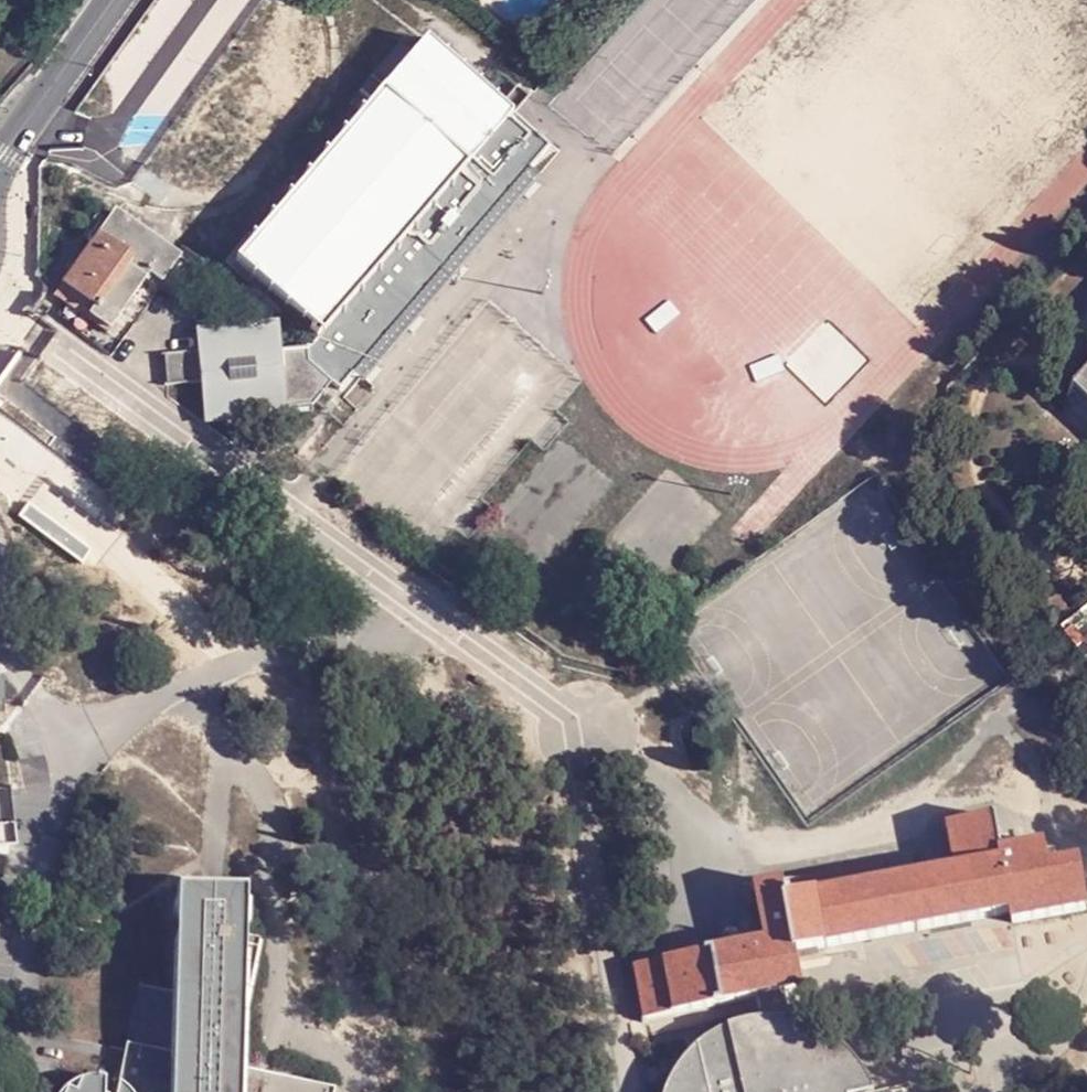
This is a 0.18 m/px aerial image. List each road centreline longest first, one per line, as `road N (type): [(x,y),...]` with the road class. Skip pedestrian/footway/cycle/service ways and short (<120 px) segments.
road 1 (residential): [(114,0),(0,159)]

